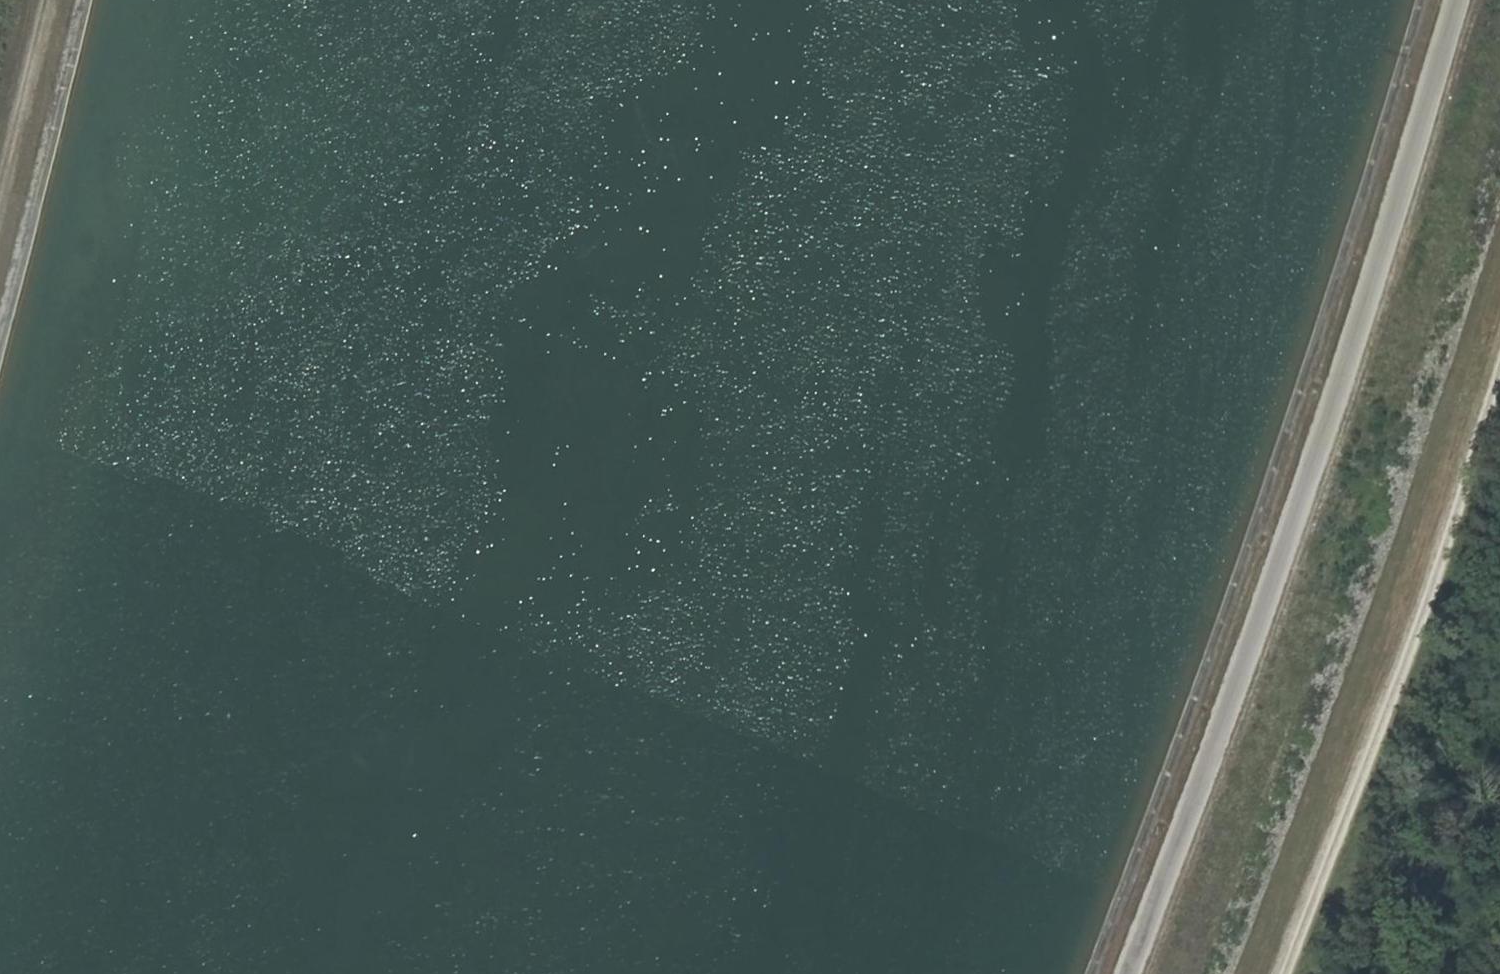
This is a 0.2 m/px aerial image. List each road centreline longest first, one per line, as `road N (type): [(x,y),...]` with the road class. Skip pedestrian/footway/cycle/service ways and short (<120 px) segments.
road 1 (track): [(1288,973),(1434,588),(1499,363)]
road 2 (track): [(0,192),(43,0)]

